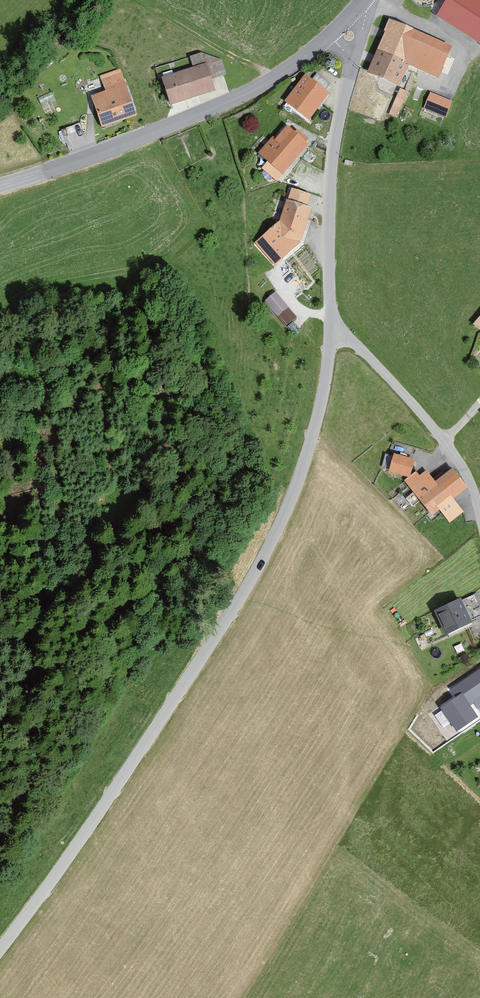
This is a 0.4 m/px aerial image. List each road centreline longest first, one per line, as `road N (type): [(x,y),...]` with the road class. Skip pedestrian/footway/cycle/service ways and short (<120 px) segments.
road 1 (unclassified): [(0,942),(176,699),(254,575),(318,427),(332,325)]
road 2 (tertiary): [(364,0),(326,40),(255,89),(0,186)]
road 3 (unclassified): [(332,325),(331,159),(371,0)]
road 4 (residential): [(332,325),(445,440),(474,486),(479,513)]

